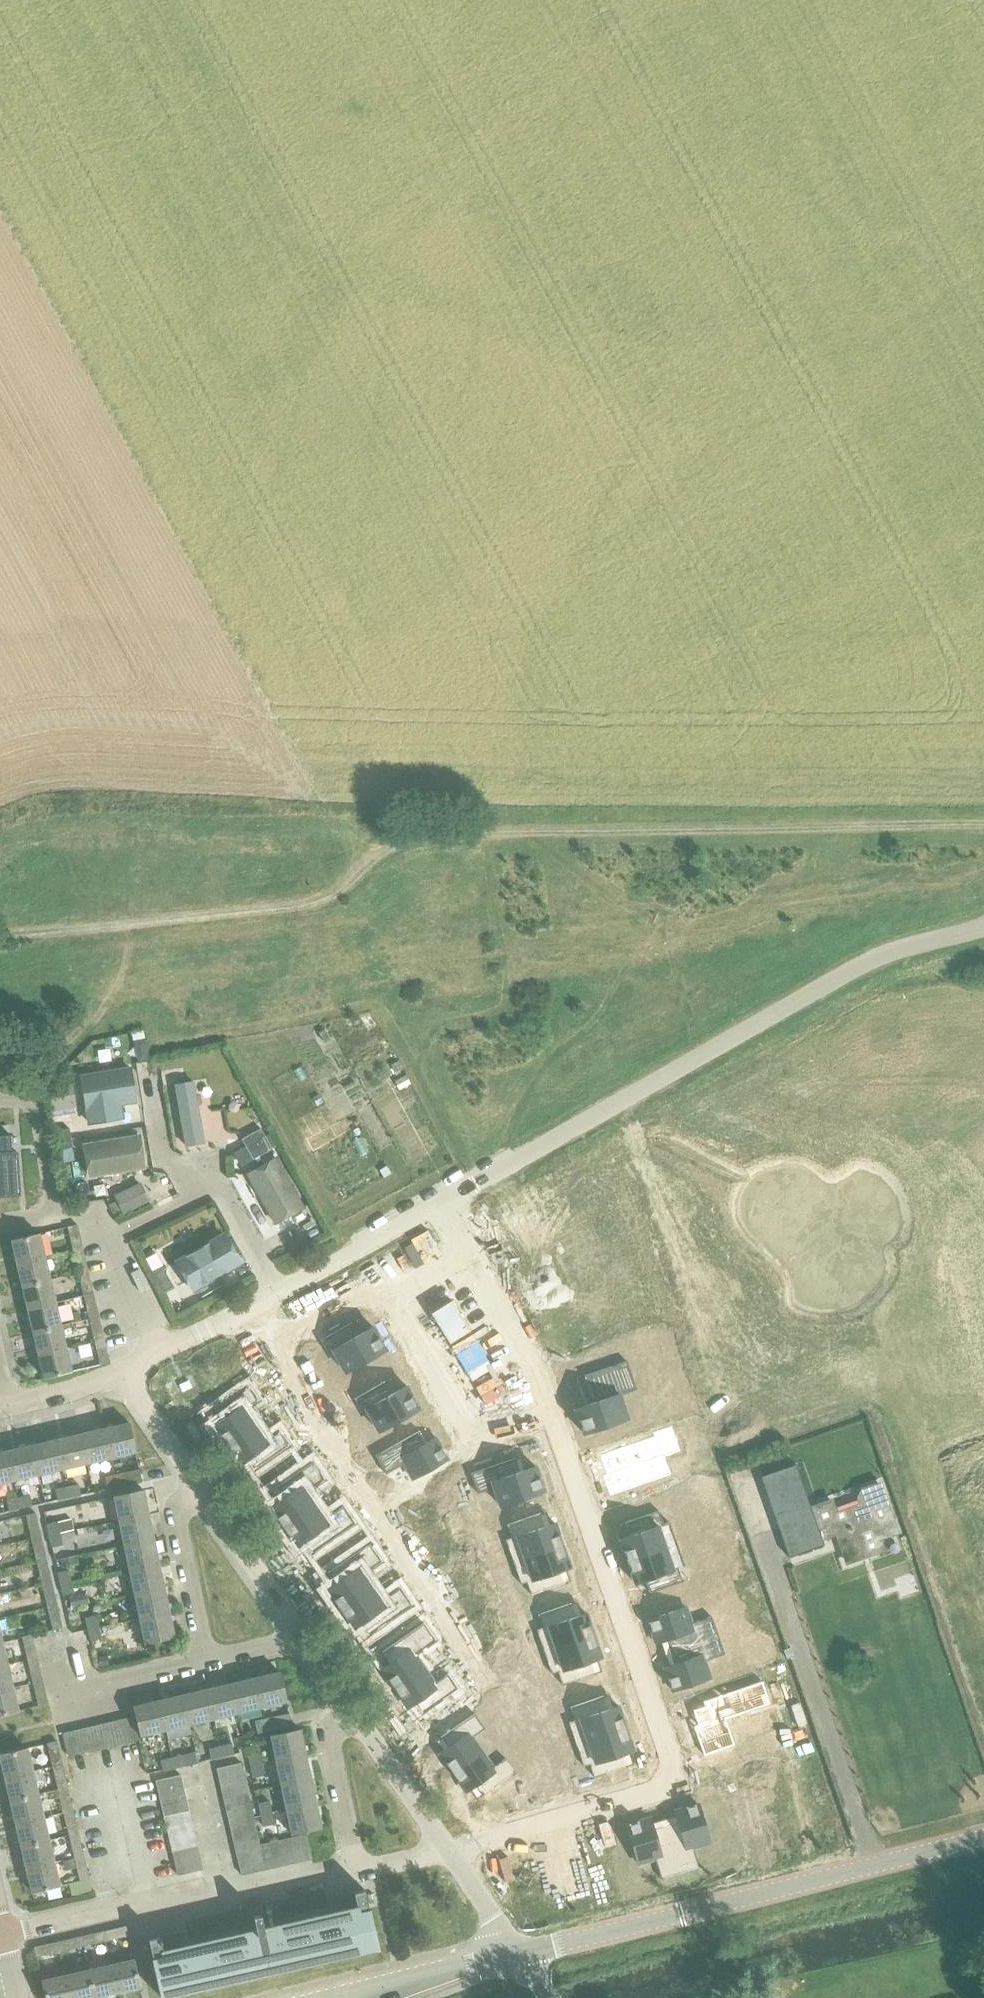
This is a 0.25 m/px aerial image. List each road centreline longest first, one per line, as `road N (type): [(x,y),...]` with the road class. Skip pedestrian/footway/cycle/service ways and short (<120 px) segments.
road 1 (track): [(983,822),(416,837),(386,848),(340,892),(309,905),(0,937)]
road 2 (residential): [(450,1852),(677,1780),(548,1410)]
road 3 (unclassified): [(439,1204),(863,965),(983,928)]
road 4 (tertiary): [(517,1957),(983,1840)]
road 5 (residential): [(548,1410),(531,1359),(439,1204)]
road 6 (residential): [(548,1410),(476,1435),(398,1298)]
road 7 (residential): [(208,1664),(178,1504),(201,1487)]
road 8 (unclassified): [(278,1294),(439,1204)]
road 9 (unclassified): [(305,1638),(201,1487)]
road 10 (residential): [(357,1869),(328,1734),(353,1712)]
road 11 (unclassified): [(450,1852),(353,1712)]
road 12 (tertiary): [(360,1997),(517,1957)]
road 13 (residential): [(56,1699),(208,1664)]
road 14 (residential): [(55,1217),(35,1098),(0,1101)]
road 15 (residential): [(106,1760),(140,1911)]
road 16 (residential): [(217,1184),(166,1156),(148,1072)]
road 17 (residential): [(3,1938),(140,1911)]
road 18 (unclassified): [(201,1487),(125,1371)]
road 19 (residential): [(227,1894),(357,1869)]
road 20 (residential): [(227,1894),(199,1766)]
road 21 (unclassified): [(165,1352),(278,1294)]
road 22 (unclassified): [(165,1352),(107,1240)]
road 23 (residential): [(278,1294),(217,1184)]
road 24 (unclassified): [(517,1957),(450,1852)]
road 25 (residential): [(107,1240),(217,1184)]

